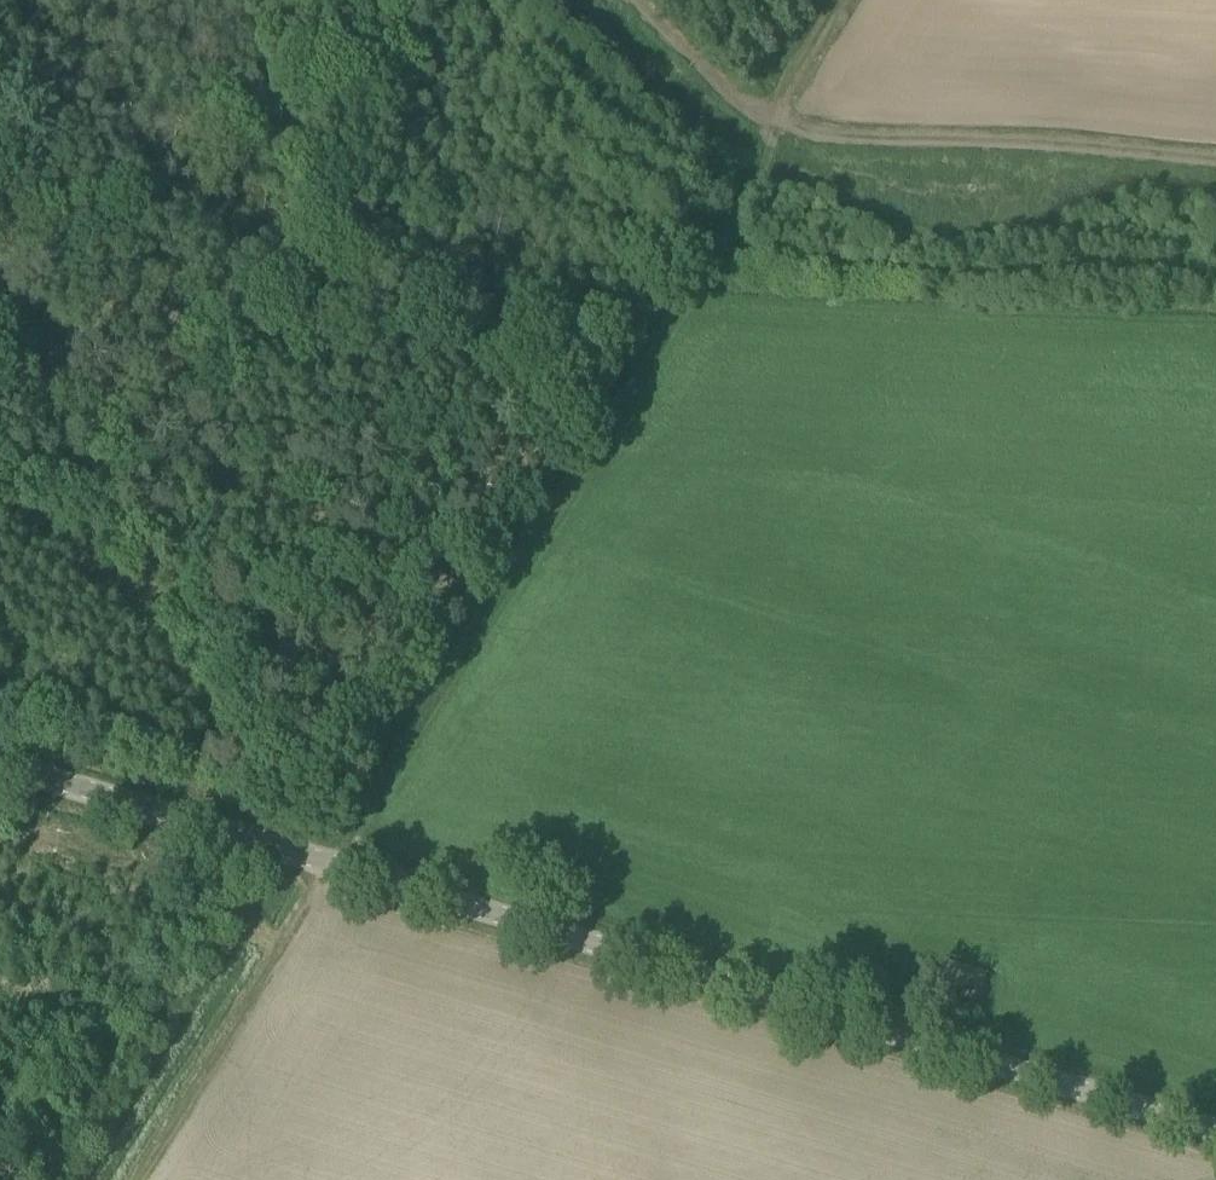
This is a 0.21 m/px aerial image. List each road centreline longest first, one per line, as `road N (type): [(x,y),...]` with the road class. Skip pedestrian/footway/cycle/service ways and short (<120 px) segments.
road 1 (unclassified): [(1215,1128),(0,757)]
road 2 (track): [(769,136),(847,151),(1215,171)]
road 3 (track): [(613,0),(739,130),(769,136)]
road 4 (track): [(769,136),(774,88),(827,0)]

